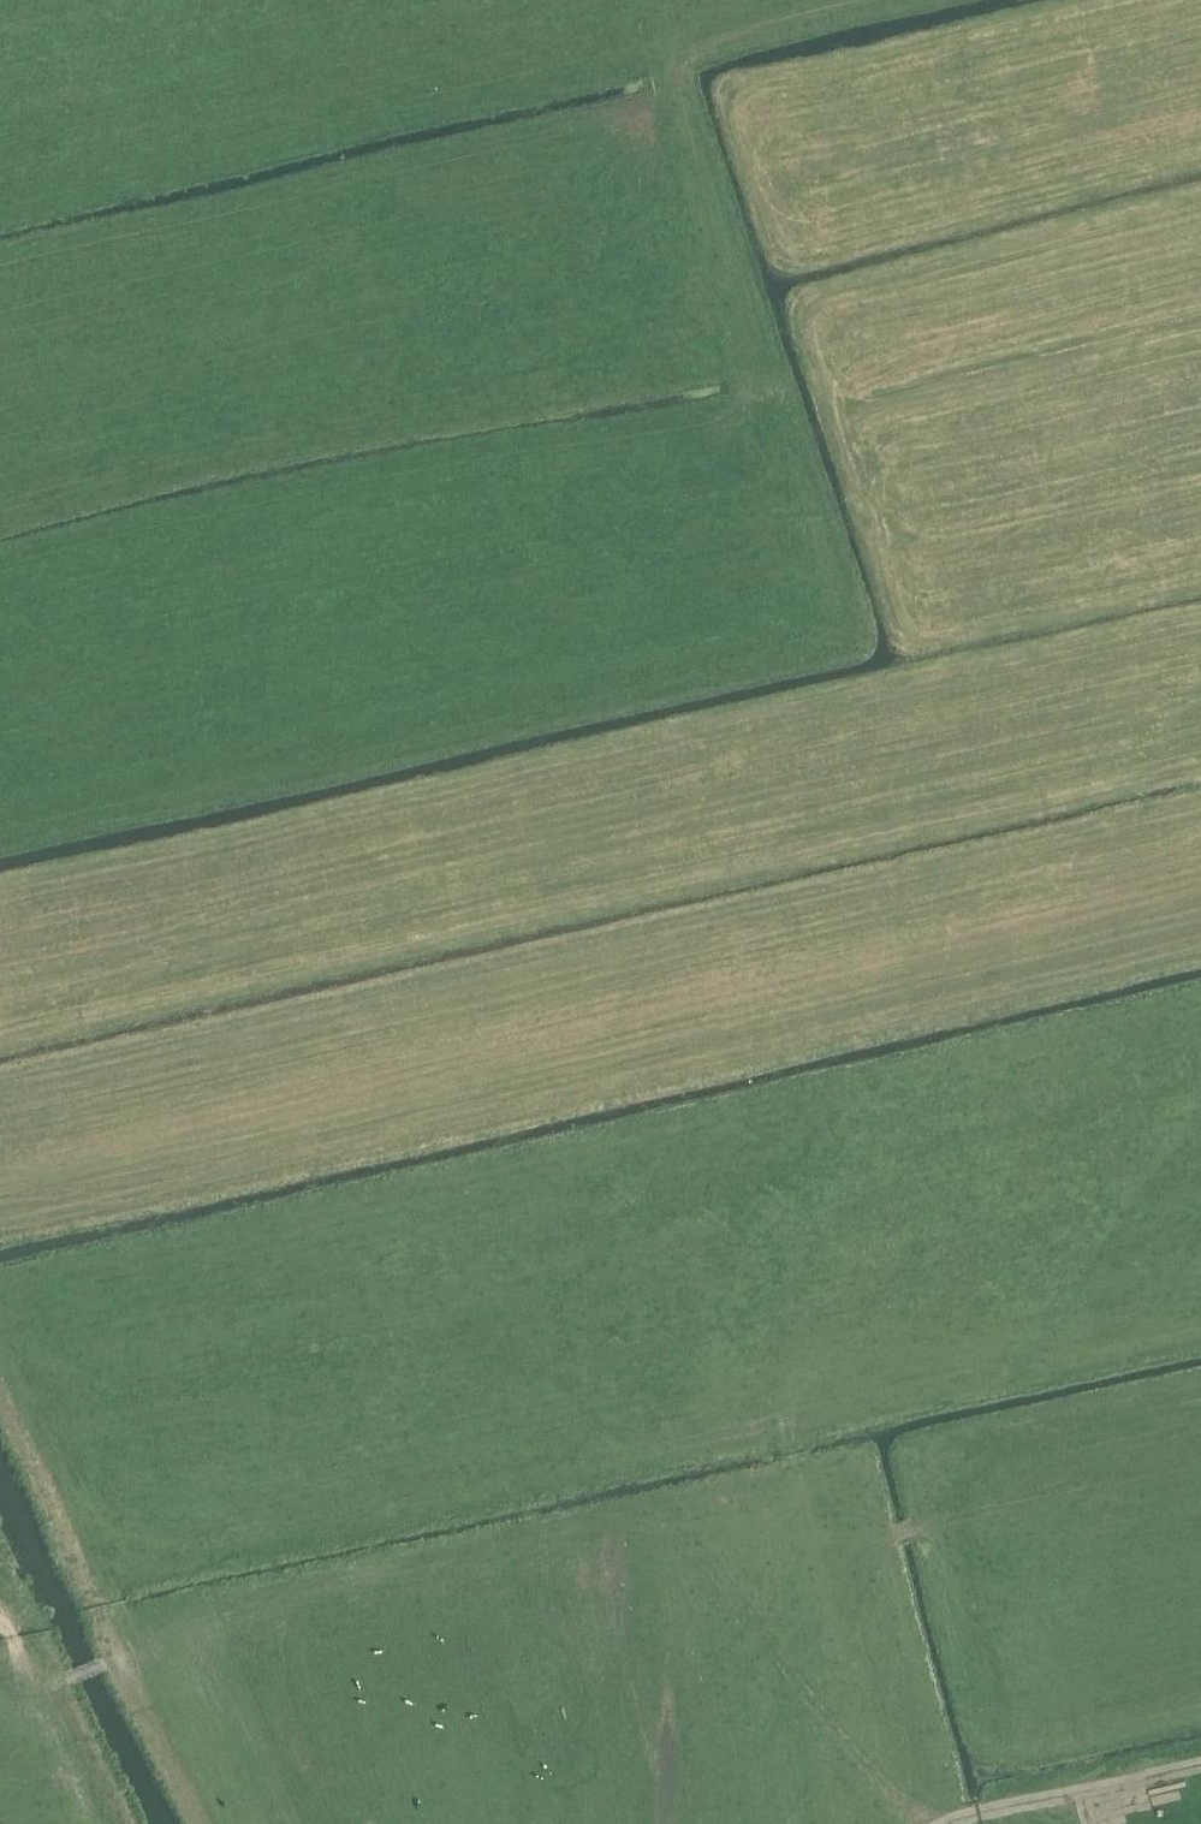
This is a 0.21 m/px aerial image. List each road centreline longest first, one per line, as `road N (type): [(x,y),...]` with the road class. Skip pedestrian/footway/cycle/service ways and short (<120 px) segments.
road 1 (track): [(1200,1331),(653,1437),(549,1469),(235,1537),(117,1554)]

